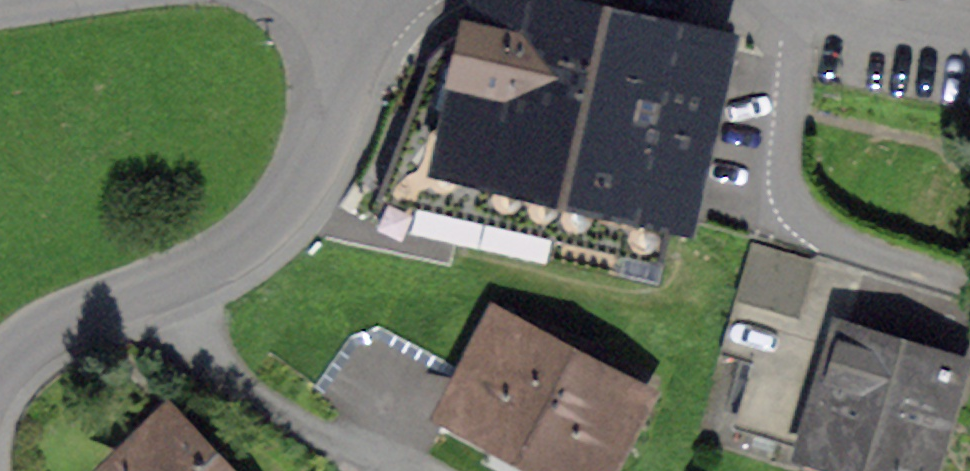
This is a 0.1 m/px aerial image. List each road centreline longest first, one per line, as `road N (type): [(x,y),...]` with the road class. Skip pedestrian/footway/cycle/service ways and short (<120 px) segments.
road 1 (residential): [(0,365),(34,335),(210,262),(287,200),(342,97),(341,0)]

